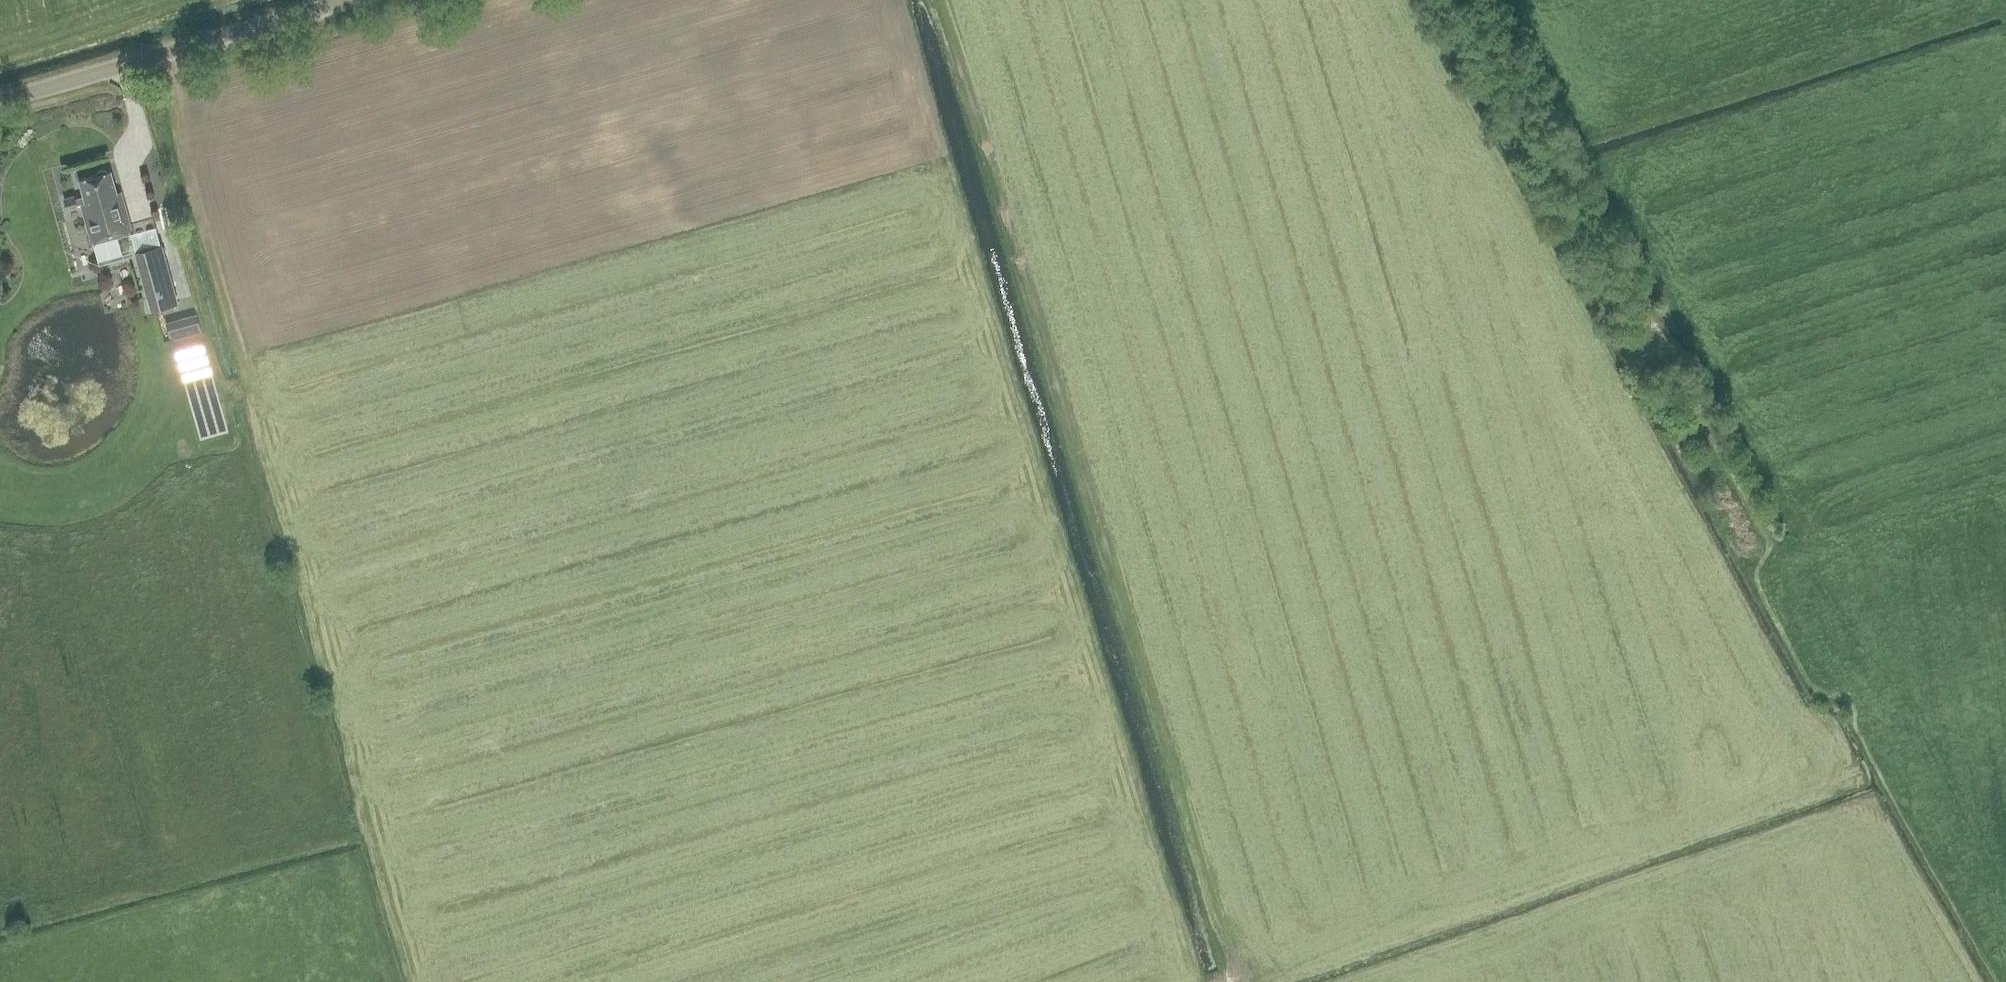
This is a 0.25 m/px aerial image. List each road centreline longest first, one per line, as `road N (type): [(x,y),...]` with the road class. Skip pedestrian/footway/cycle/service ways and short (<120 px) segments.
road 1 (tertiary): [(0,102),(348,0)]

